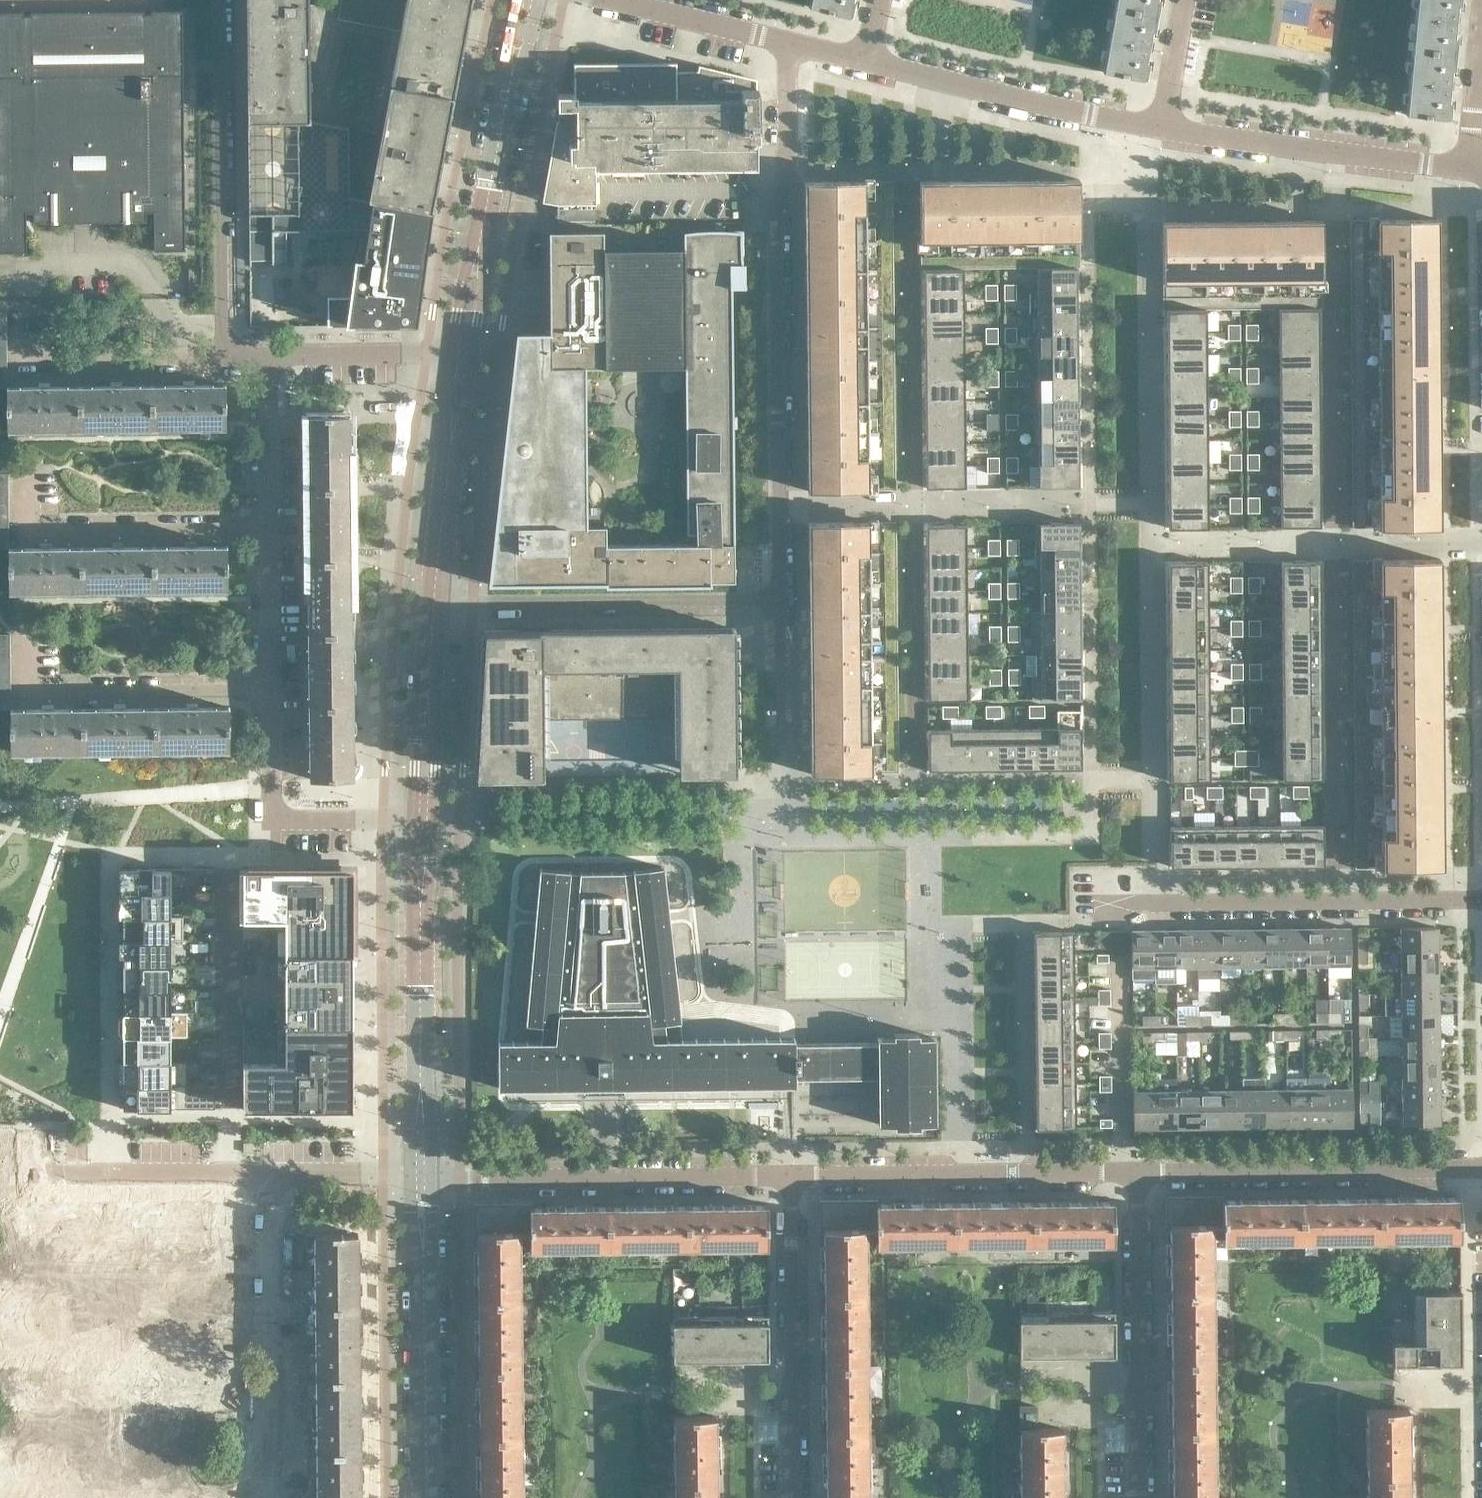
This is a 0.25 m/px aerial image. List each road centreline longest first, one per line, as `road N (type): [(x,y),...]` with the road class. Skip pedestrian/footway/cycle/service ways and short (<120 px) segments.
road 1 (residential): [(434,607),(773,604),(777,203),(788,184),(798,46)]
road 2 (residential): [(28,1132),(28,1178),(411,1175)]
road 3 (residential): [(431,1175),(791,1175)]
road 4 (residential): [(224,357),(219,0)]
road 5 (residential): [(1481,1168),(1136,1171)]
road 6 (residential): [(1138,1497),(1136,1171)]
road 7 (residential): [(1479,170),(1407,152),(1158,124)]
road 8 (residential): [(793,1497),(791,1175)]
road 9 (residential): [(1164,903),(1481,902)]
road 10 (residential): [(1158,124),(863,61)]
road 11 (residential): [(267,525),(25,527),(24,476)]
road 12 (residential): [(269,684),(28,688),(27,637)]
road 13 (residential): [(413,820),(270,821),(269,684)]
road 14 (tertiary): [(426,1497),(424,1238)]
road 15 (residential): [(27,302),(28,351),(36,360),(224,357)]
road 16 (residential): [(223,1115),(218,873)]
road 17 (residential): [(791,1175),(1026,1173)]
road 18 (tertiary): [(421,1092),(420,891)]
road 19 (residential): [(798,46),(608,0)]
road 20 (tertiary): [(477,250),(514,69)]
road 21 (residential): [(267,357),(451,353)]
road 22 (tertiary): [(434,607),(451,432)]
road 23 (residential): [(267,525),(267,357)]
road 24 (residential): [(269,684),(267,525)]
road 25 (residential): [(1158,124),(1186,0)]

